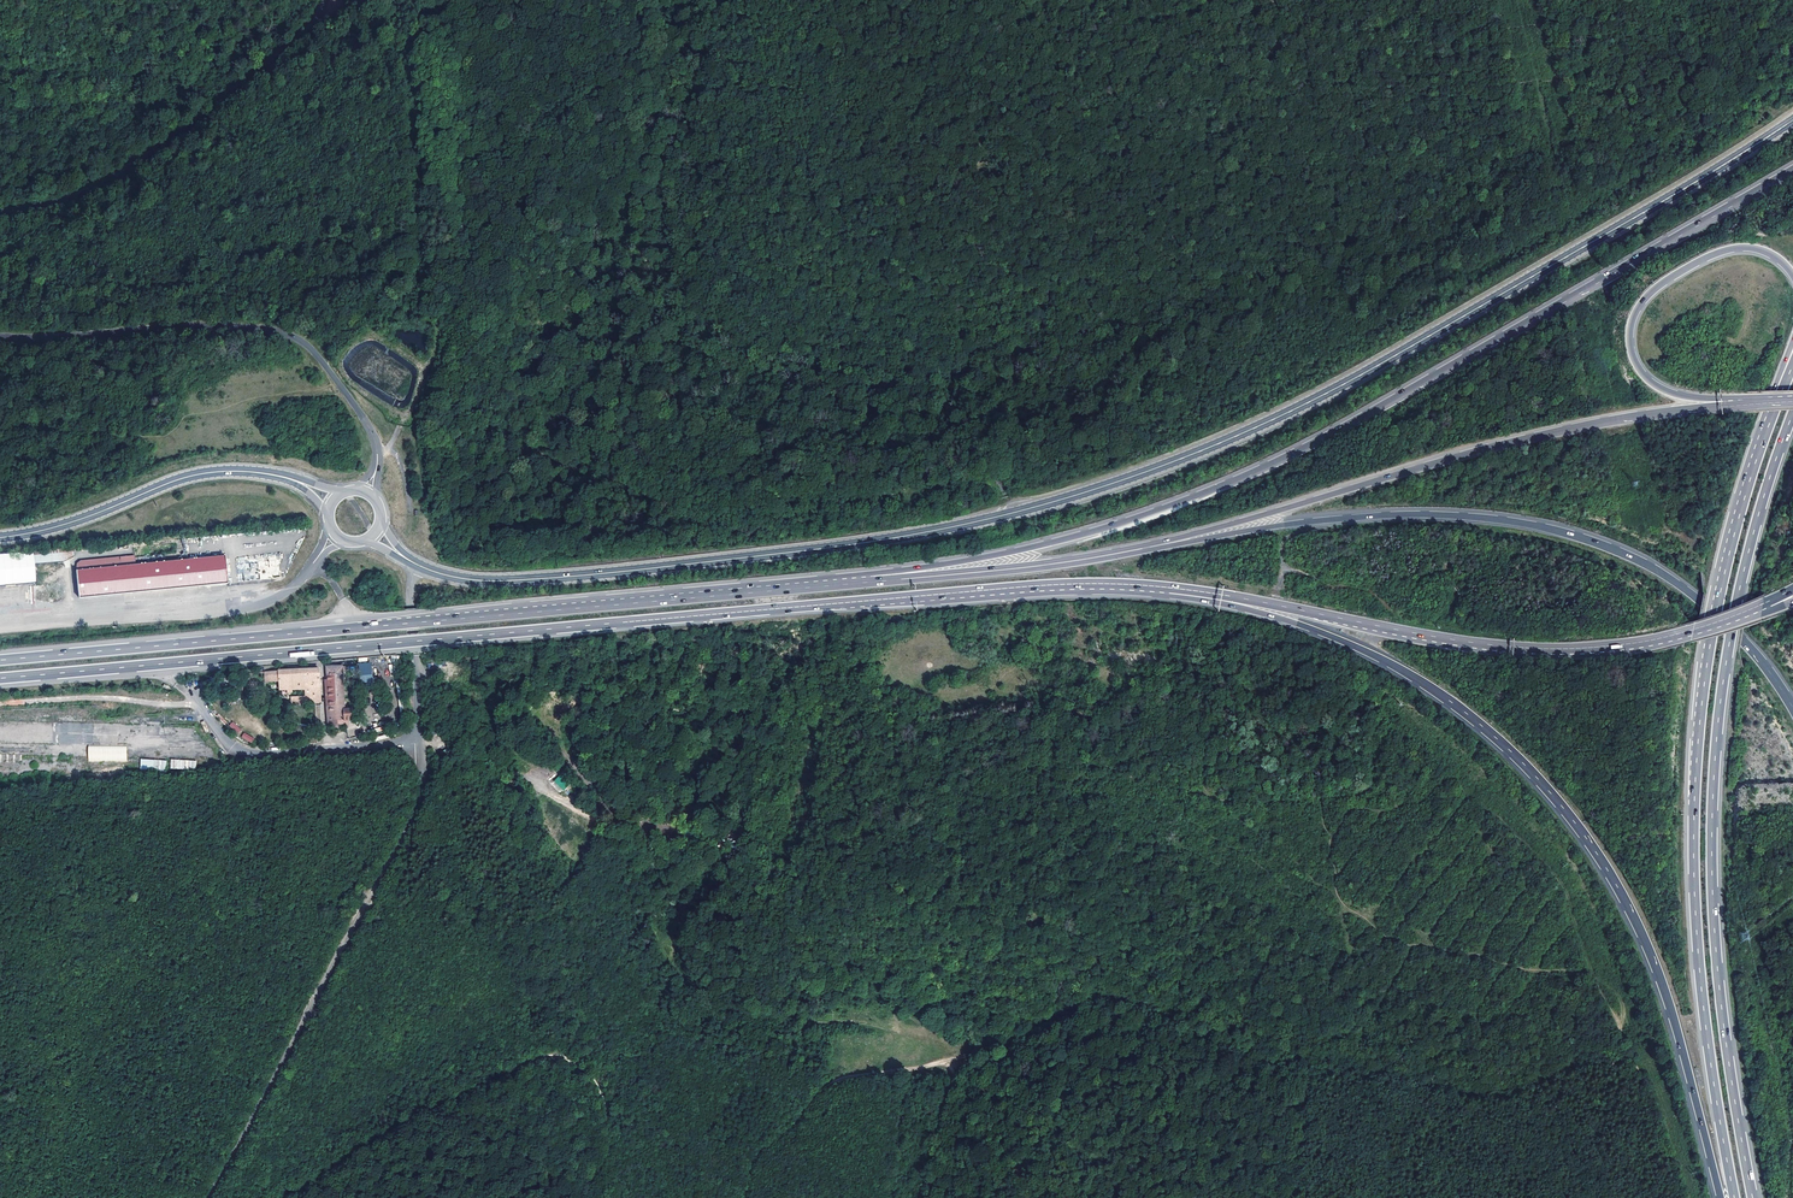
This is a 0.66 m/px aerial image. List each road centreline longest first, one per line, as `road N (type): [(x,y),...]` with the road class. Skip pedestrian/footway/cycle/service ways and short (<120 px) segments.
road 1 (secondary): [(416,564),(509,581),(745,557),(958,526),(1107,485),(1335,388),(1792,120)]
road 2 (motorway): [(0,678),(1046,585),(1170,588)]
road 3 (motorway): [(1792,171),(1413,390),(1228,484),(1060,540),(849,584)]
road 4 (motorway): [(1170,588),(1287,622),(1389,663),(1484,729),(1537,778),(1588,841),(1643,936),(1721,1197)]
road 5 (motorway): [(849,584),(0,660)]
road 6 (motorway): [(1789,373),(1725,573),(1697,759),(1693,891),(1703,1008),(1735,1197)]
road 7 (motorway): [(1752,1197),(1715,938),(1715,761),(1746,564),(1792,413)]
road 8 (motorway): [(1792,708),(1748,647),(1662,575),(1539,526),(1360,517),(1190,539)]
road 9 (motorway): [(1170,588),(1539,649),(1652,640),(1773,600)]
road 10 (motorway): [(1739,405),(1479,450),(1190,539)]
road 11 (track): [(416,671),(429,675),(488,757),(522,783),(586,820),(654,839),(724,846),(758,843),(780,828),(800,789),(812,729)]
road 12 (track): [(289,1197),(422,1114),(551,1056),(591,1078),(664,1197)]
road 13 (track): [(207,1197),(422,788)]
road 14 (tertiary): [(376,469),(376,445),(360,413),(314,351),(284,333),(194,325),(0,335)]
road 15 (tertiary): [(0,212),(77,195),(176,137),(303,35),(327,0)]
road 16 (motorway): [(1739,405),(1672,393),(1646,378),(1631,352),(1634,315),(1661,284),(1728,250),(1763,251),(1792,276)]
road 17 (motorway): [(1190,539),(1060,563),(849,584)]
road 18 (track): [(0,87),(97,100),(210,57),(288,0)]
road 19 (secondary): [(297,481),(237,471),(198,474),(67,523),(0,538)]
road 20 (unclassified): [(421,743),(247,751),(223,739),(176,683)]
road 21 (track): [(747,1197),(758,1155),(823,1088),(952,1060)]
road 22 (track): [(194,702),(0,704)]
road 23 (track): [(952,1060),(932,1197)]

